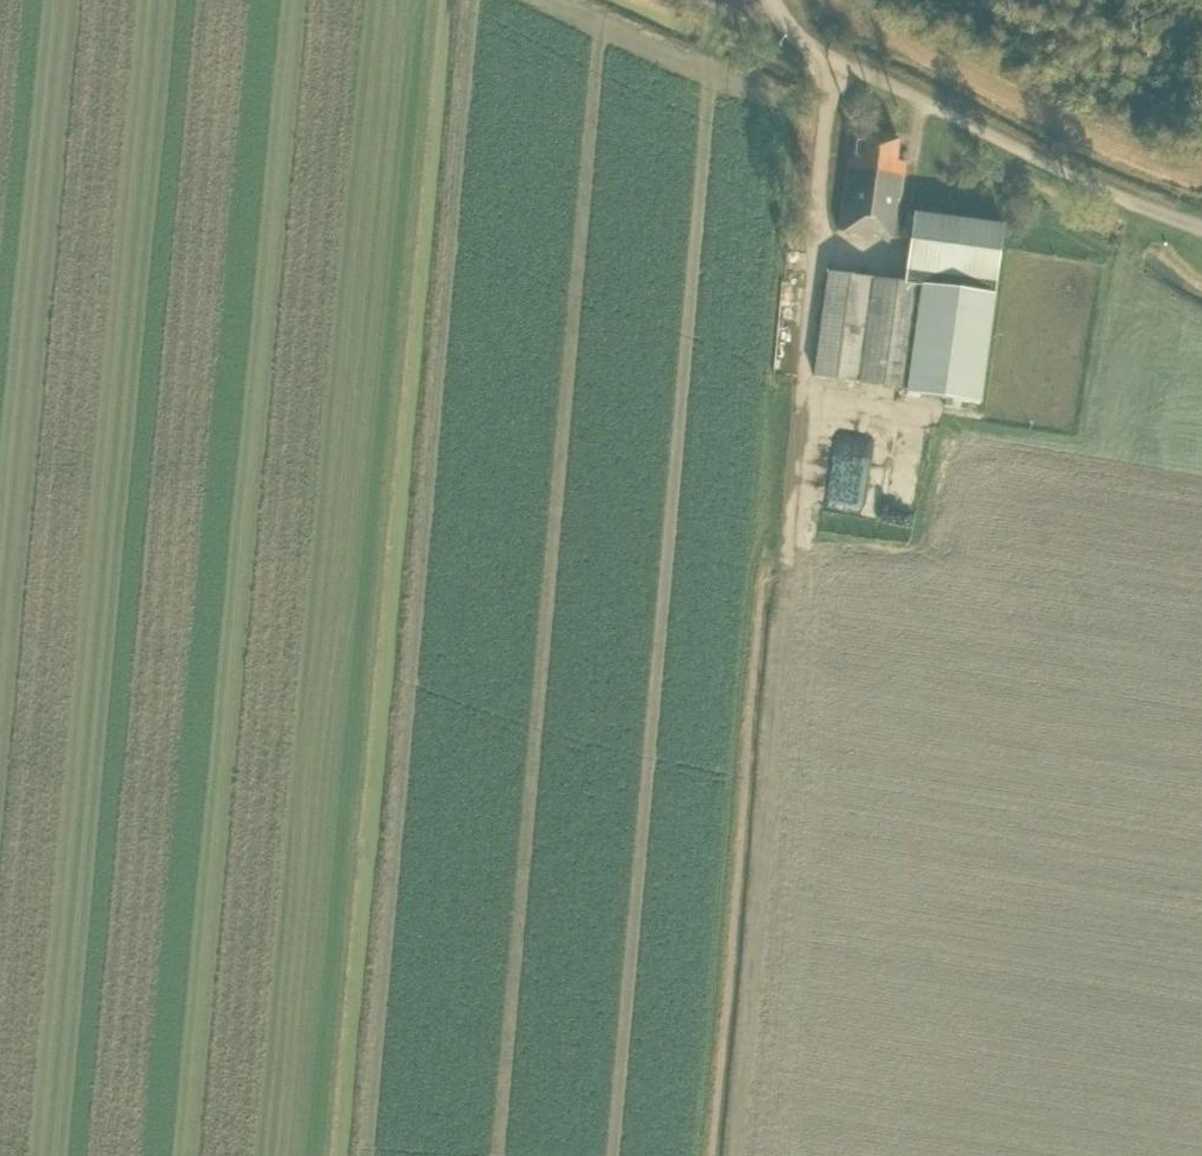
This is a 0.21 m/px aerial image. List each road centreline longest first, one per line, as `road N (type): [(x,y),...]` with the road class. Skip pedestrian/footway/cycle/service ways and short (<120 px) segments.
road 1 (residential): [(1201,225),(1102,189),(828,55),(800,34),(775,0)]

